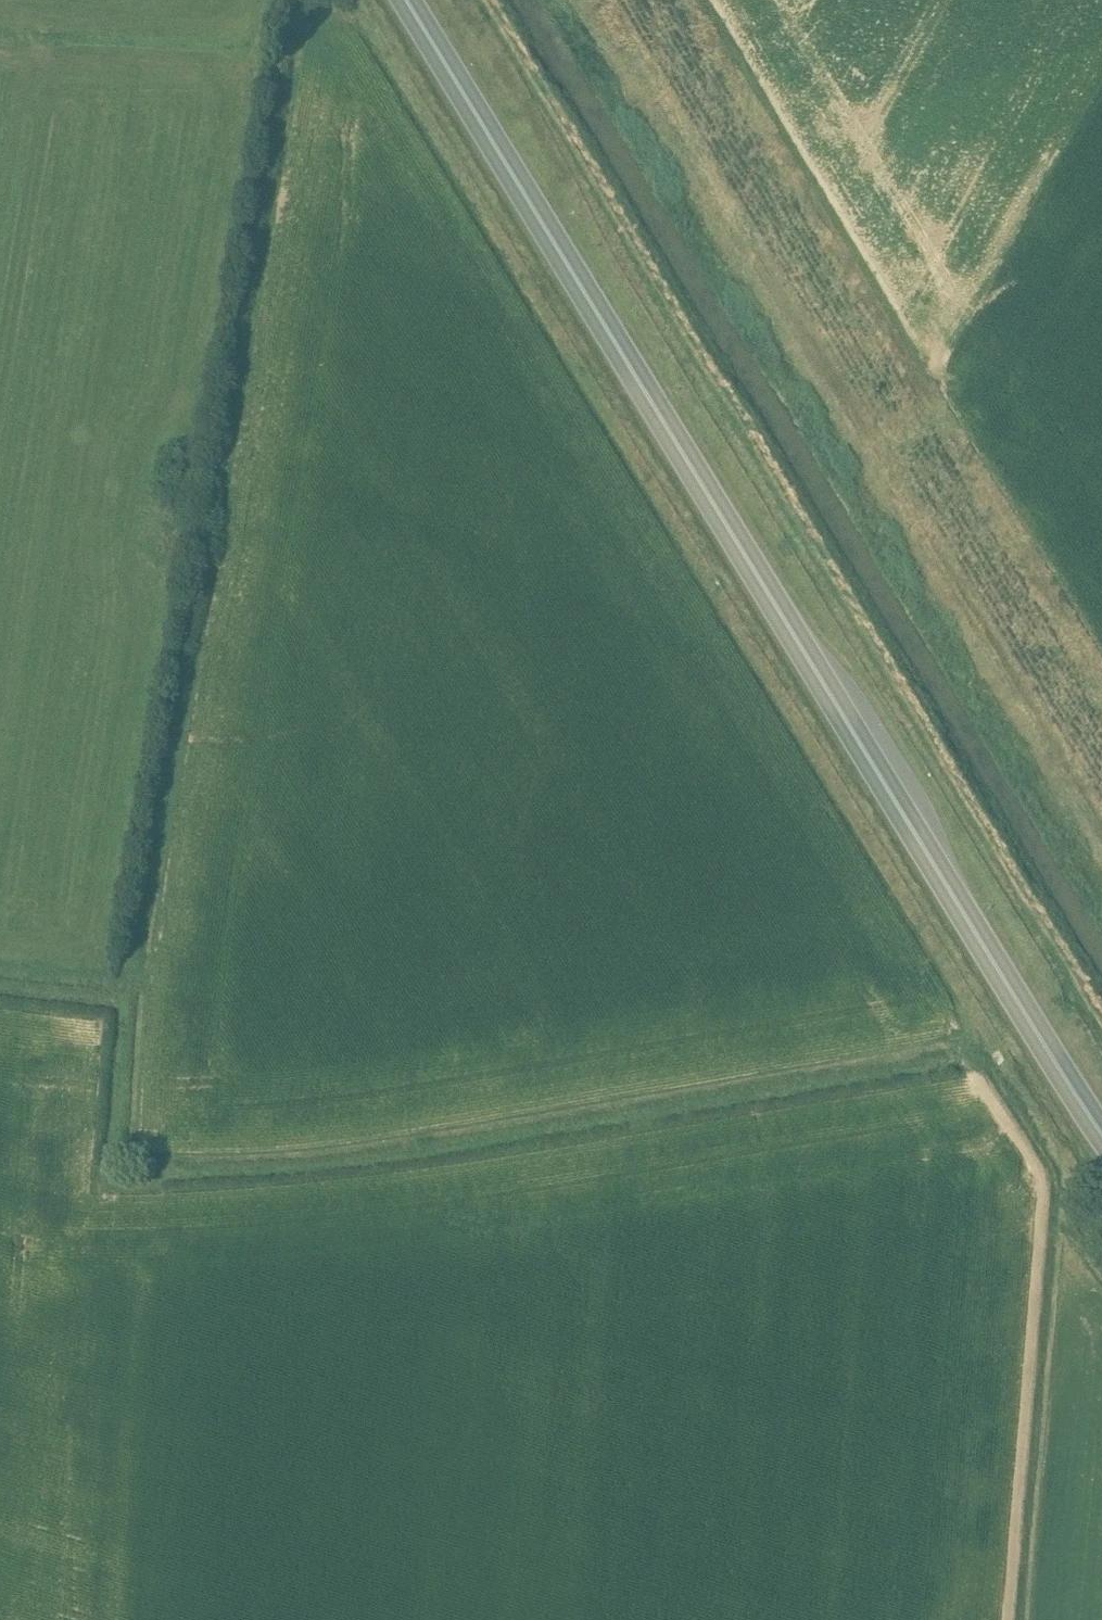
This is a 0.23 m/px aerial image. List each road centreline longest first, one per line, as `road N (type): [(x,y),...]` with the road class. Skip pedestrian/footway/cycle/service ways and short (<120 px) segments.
road 1 (primary): [(1101,1135),(407,0)]

